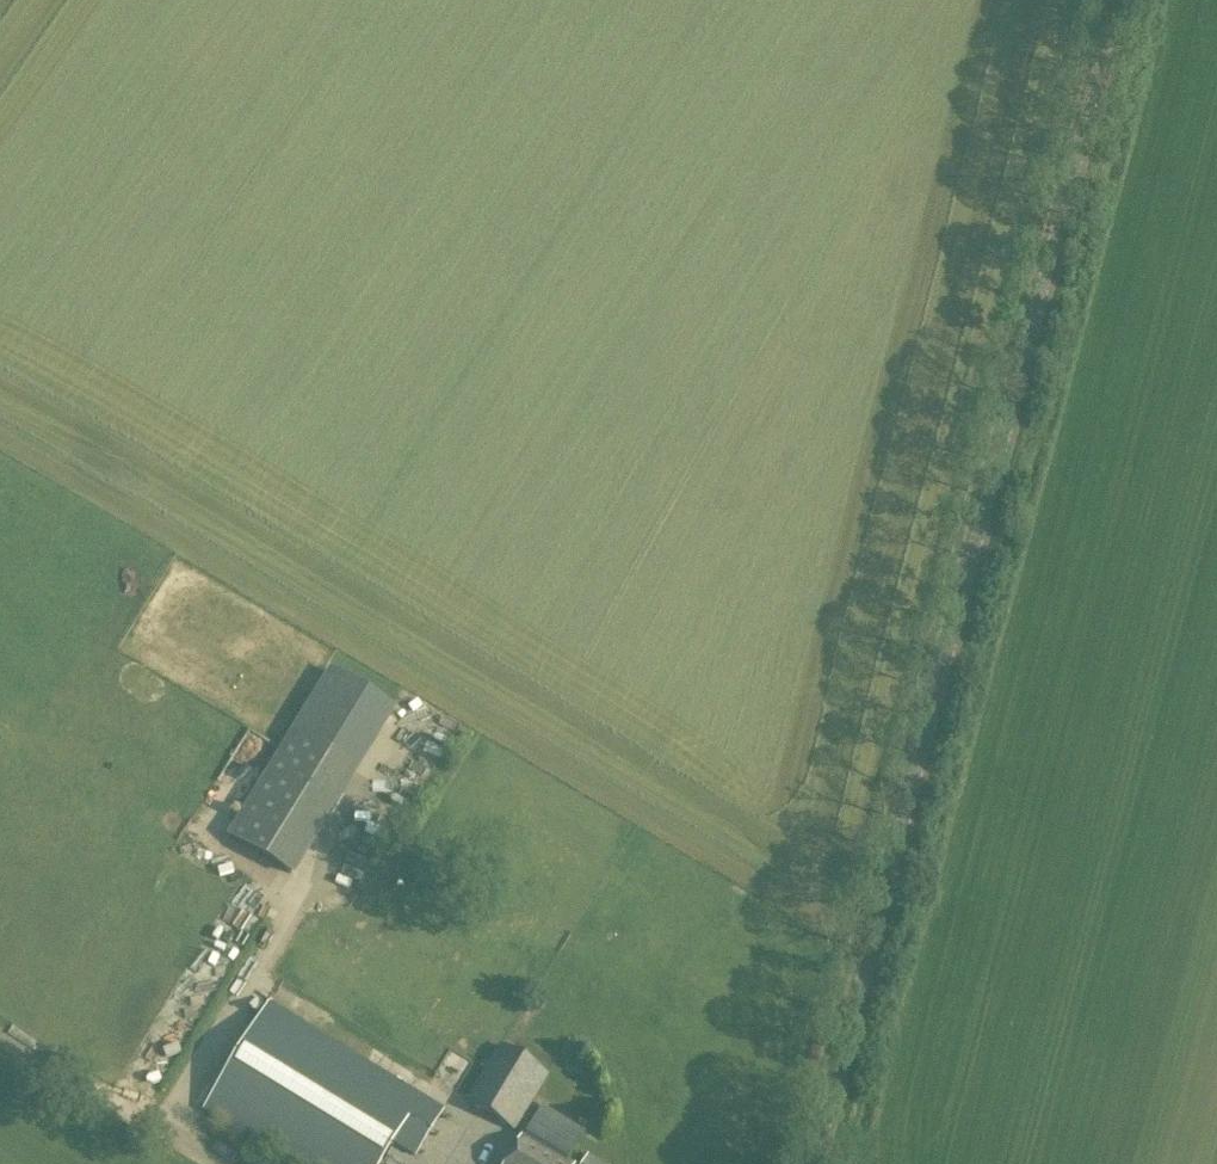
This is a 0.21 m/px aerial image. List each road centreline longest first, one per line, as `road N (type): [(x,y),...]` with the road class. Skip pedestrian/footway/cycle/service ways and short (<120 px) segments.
road 1 (tertiary): [(808,1163),(1114,0)]
road 2 (unclassified): [(221,1163),(0,1003)]
road 3 (track): [(0,1038),(180,1138)]

